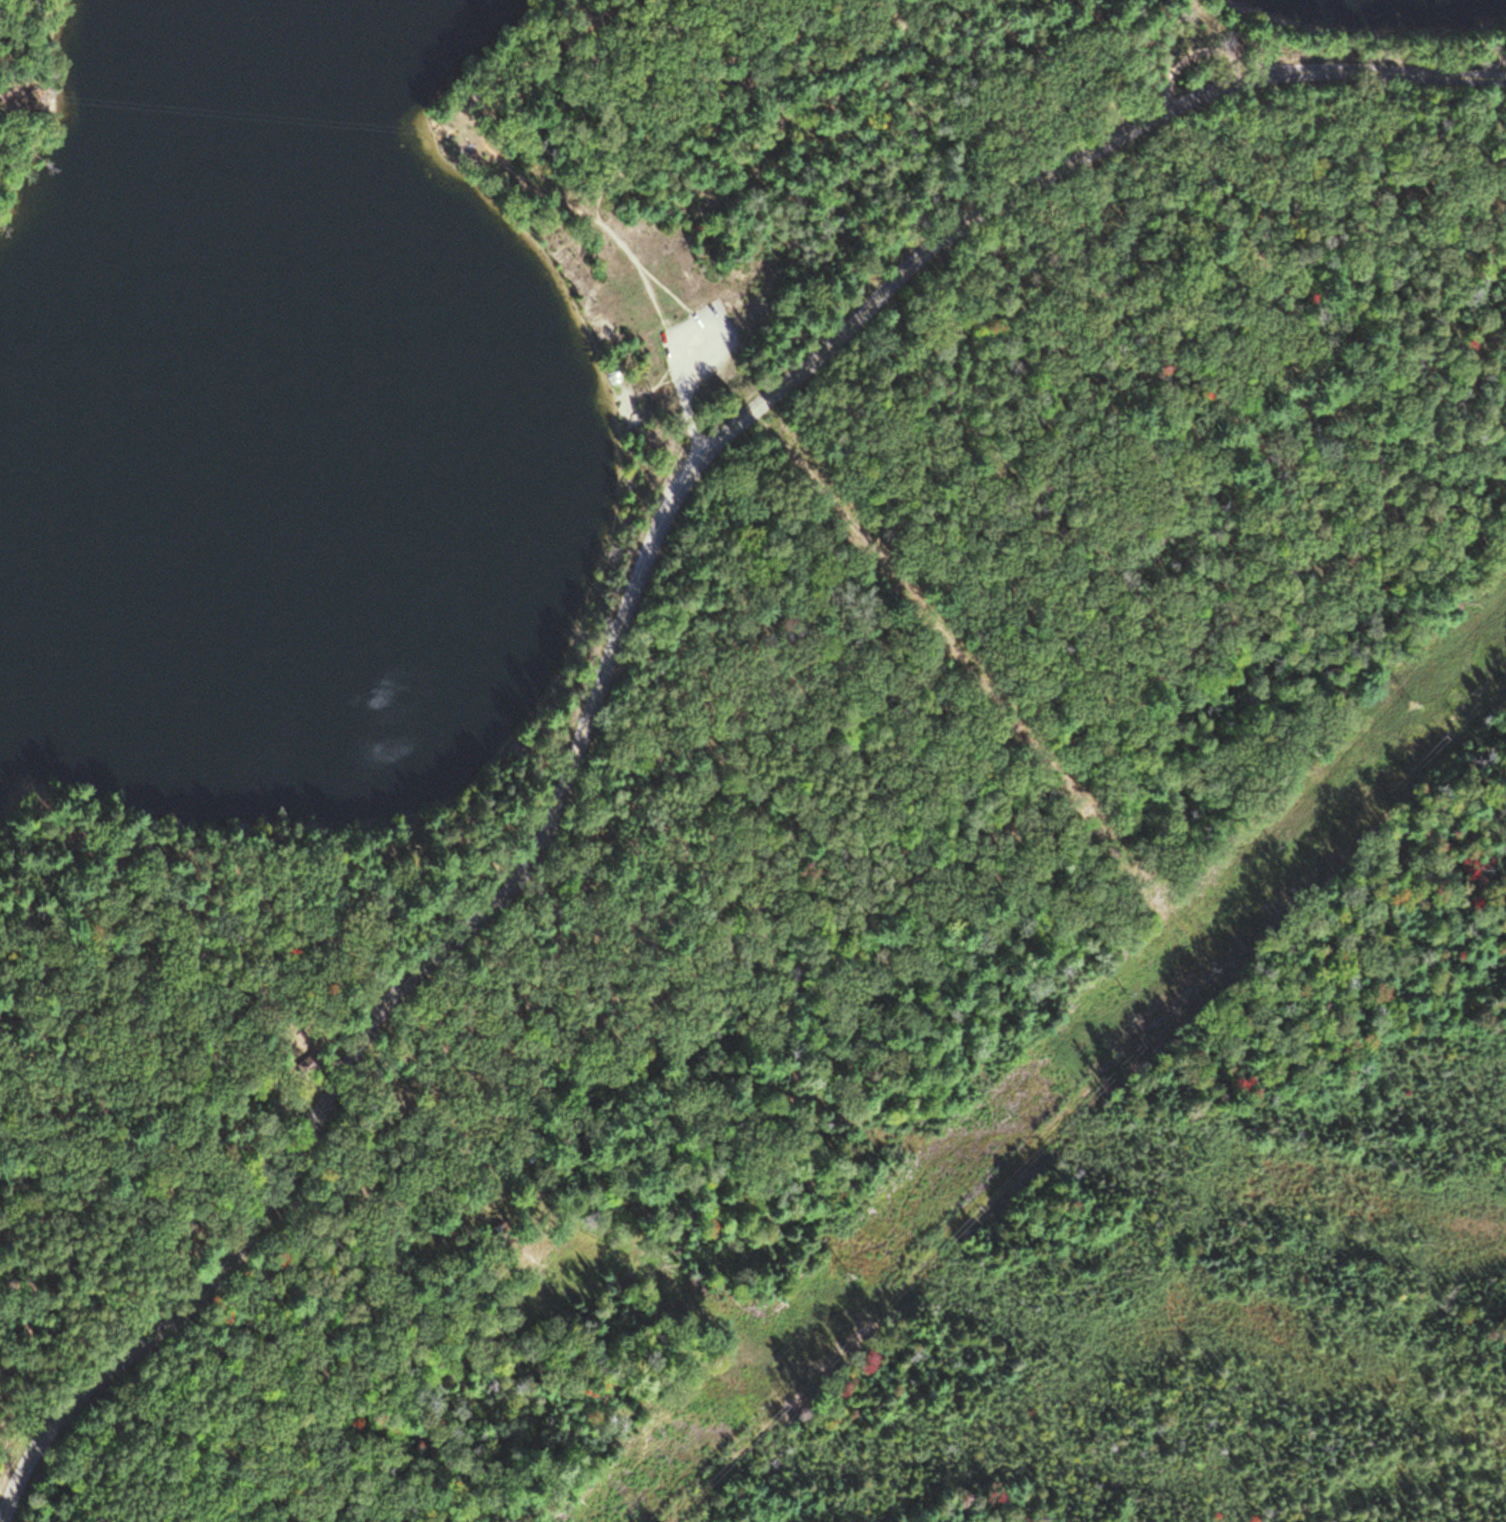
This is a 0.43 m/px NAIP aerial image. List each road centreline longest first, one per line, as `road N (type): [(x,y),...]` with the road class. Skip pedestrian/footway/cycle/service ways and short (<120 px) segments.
road 1 (residential): [(8,1521),(14,1485),(59,1406),(159,1327),(241,1236),(405,973),(508,888),(540,838),(635,578),(697,456),(969,219),(1085,150),(1262,74),(1505,68)]
road 2 (track): [(1154,121),(1181,63),(1200,51),(1243,51),(1282,74)]

